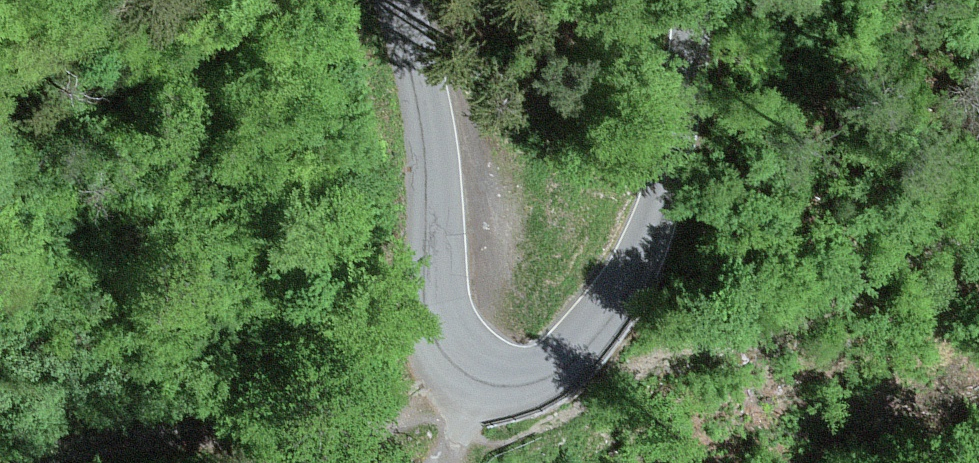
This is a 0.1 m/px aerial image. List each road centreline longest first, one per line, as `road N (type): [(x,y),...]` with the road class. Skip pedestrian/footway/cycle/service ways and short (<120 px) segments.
road 1 (unclassified): [(690,0),(687,100),(623,303),(565,359),(511,381),(463,368),(438,314),(435,162),(402,0)]
road 2 (track): [(978,218),(822,317),(654,364),(533,429),(464,442)]
road 3 (track): [(464,442),(463,368),(422,400),(345,420),(187,434),(53,462)]

